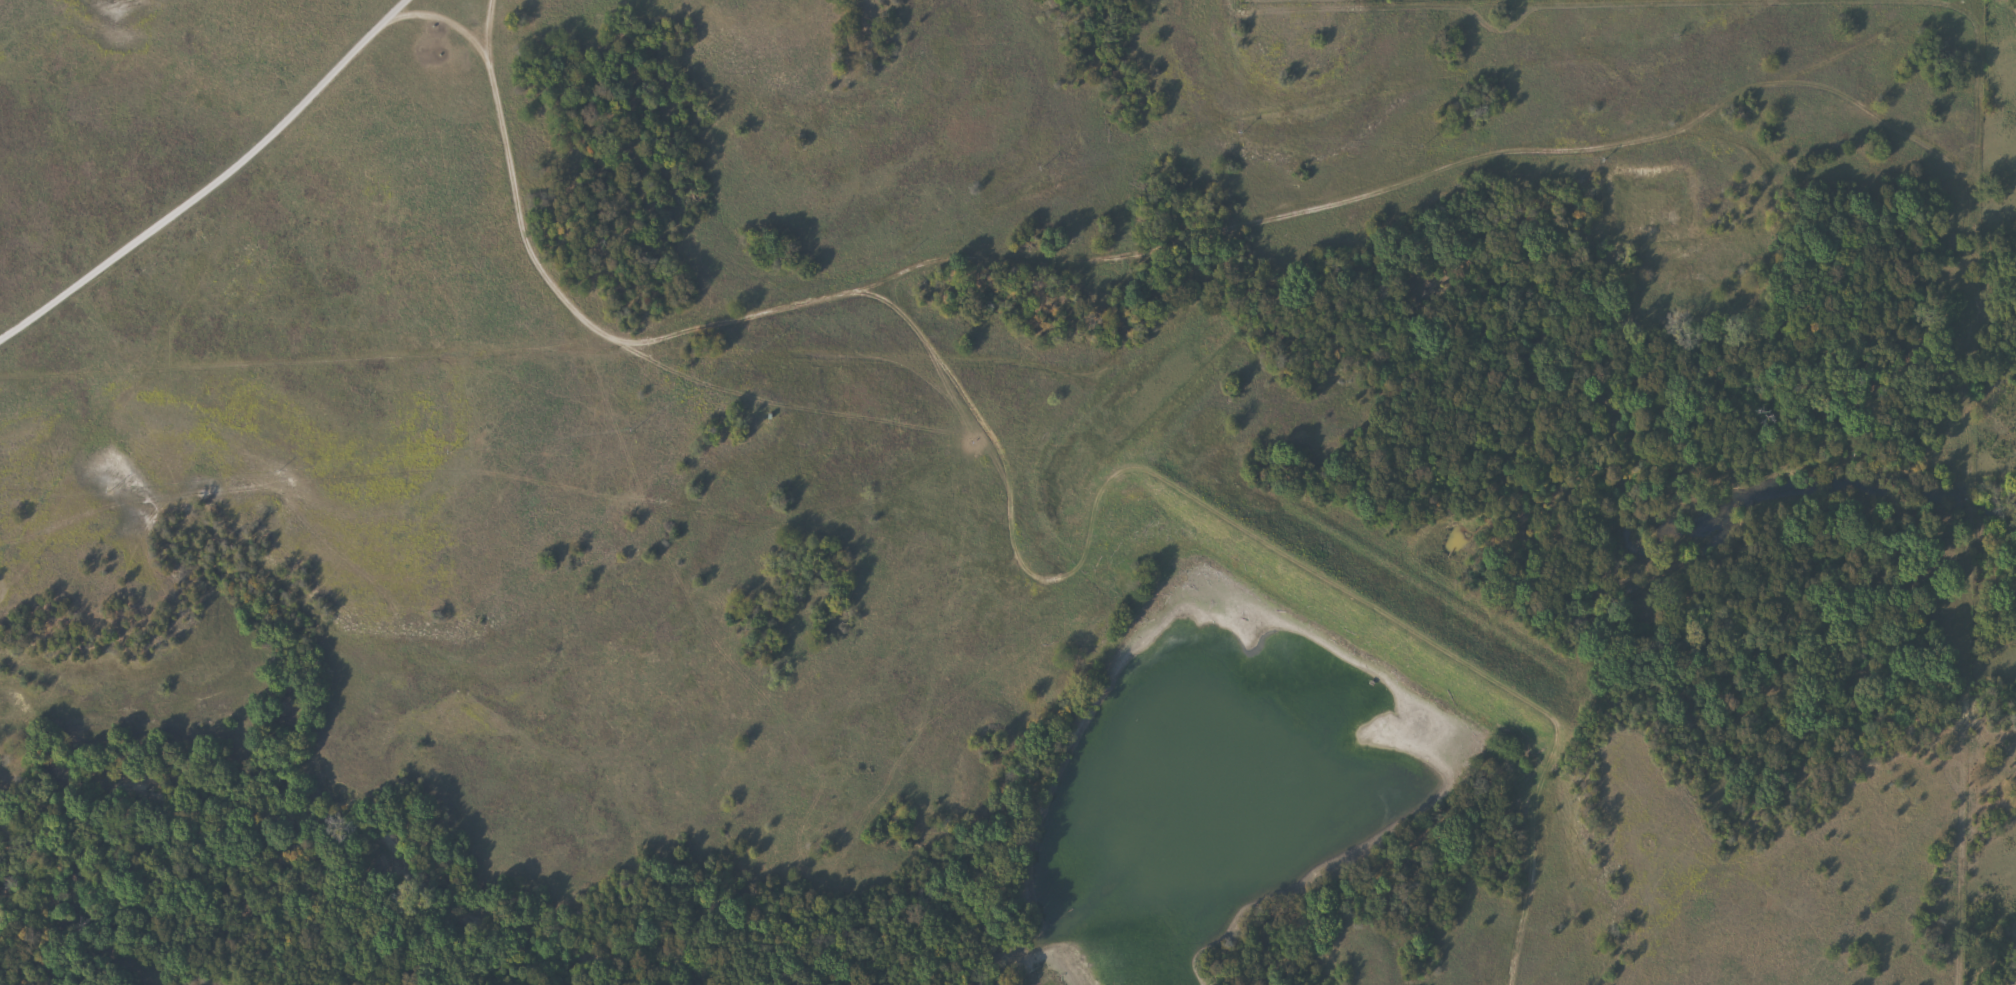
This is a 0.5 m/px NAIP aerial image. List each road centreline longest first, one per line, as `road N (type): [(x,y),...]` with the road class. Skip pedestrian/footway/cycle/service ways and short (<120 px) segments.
road 1 (residential): [(0,341),(219,201),(391,42),(458,22),(478,42),(498,139),(569,262),(635,308),(742,313),(879,262),(1072,241),(1484,119),(1657,104),(1734,71),(1928,17),(2015,19)]
road 2 (residential): [(1799,241),(1784,180),(1713,124),(1657,104)]

